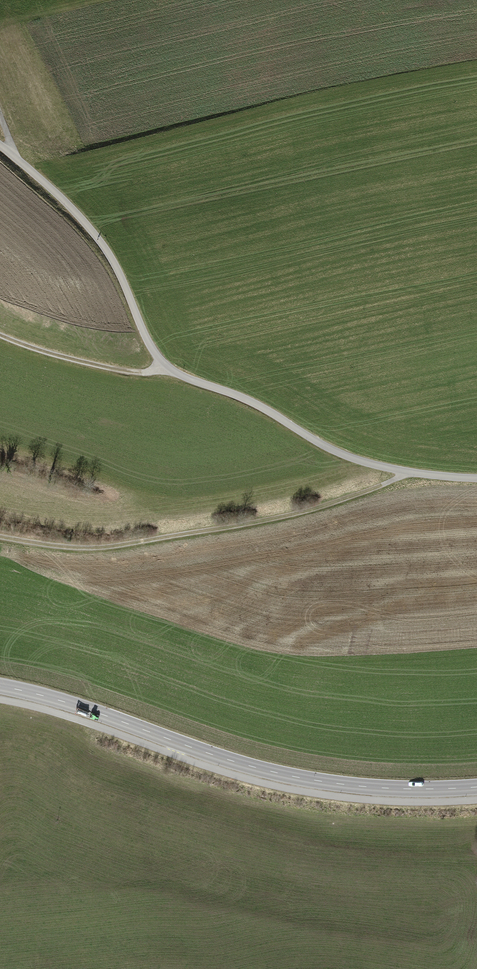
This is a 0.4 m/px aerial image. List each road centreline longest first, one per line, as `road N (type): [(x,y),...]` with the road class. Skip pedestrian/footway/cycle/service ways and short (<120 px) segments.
road 1 (residential): [(476,478),(405,474),(350,459),(240,397),(169,371),(97,238),(0,146)]
road 2 (tertiary): [(476,787),(391,790),(245,768),(0,686)]
road 3 (track): [(405,474),(307,512),(107,548),(0,537)]
road 4 (track): [(0,335),(78,362),(169,371)]

